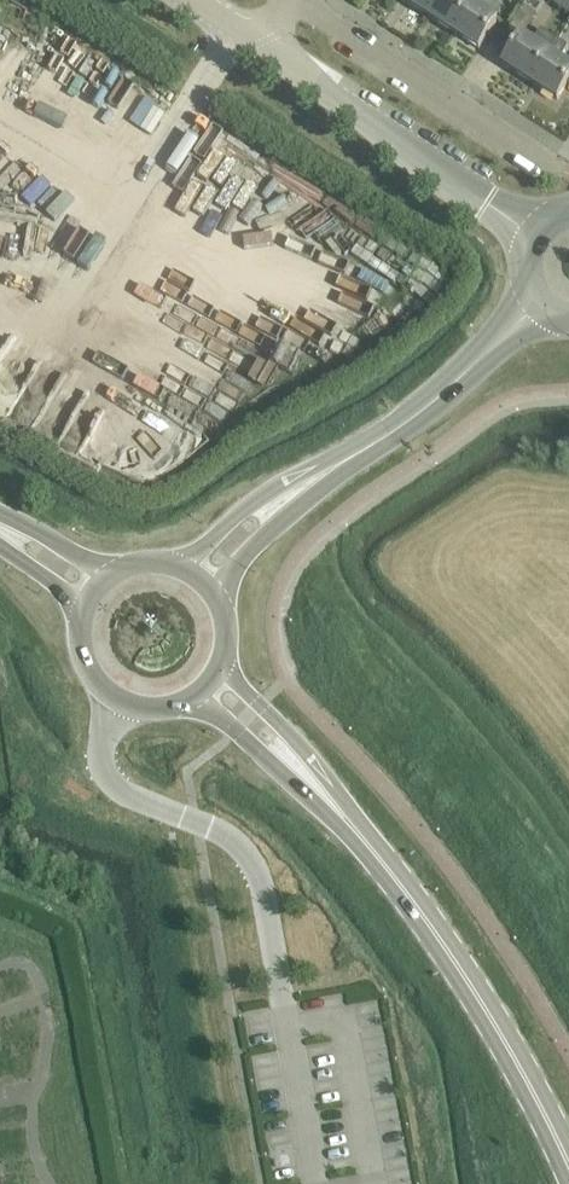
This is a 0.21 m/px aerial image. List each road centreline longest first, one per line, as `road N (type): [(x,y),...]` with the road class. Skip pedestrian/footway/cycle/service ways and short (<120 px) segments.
road 1 (tertiary): [(326,796),(492,1008),(568,1170)]
road 2 (residential): [(532,229),(376,130),(263,42)]
road 3 (residential): [(560,171),(299,0)]
road 4 (tertiary): [(534,302),(450,386),(351,456)]
road 5 (tertiary): [(351,456),(298,474),(246,509),(185,570)]
road 6 (tertiary): [(217,595),(351,456)]
road 7 (tertiary): [(87,615),(87,661),(114,698),(158,712),(201,698)]
road 8 (tertiary): [(326,796),(282,725),(226,666)]
road 9 (tertiary): [(201,698),(326,796)]
road 10 (tertiary): [(117,576),(37,530),(0,520)]

